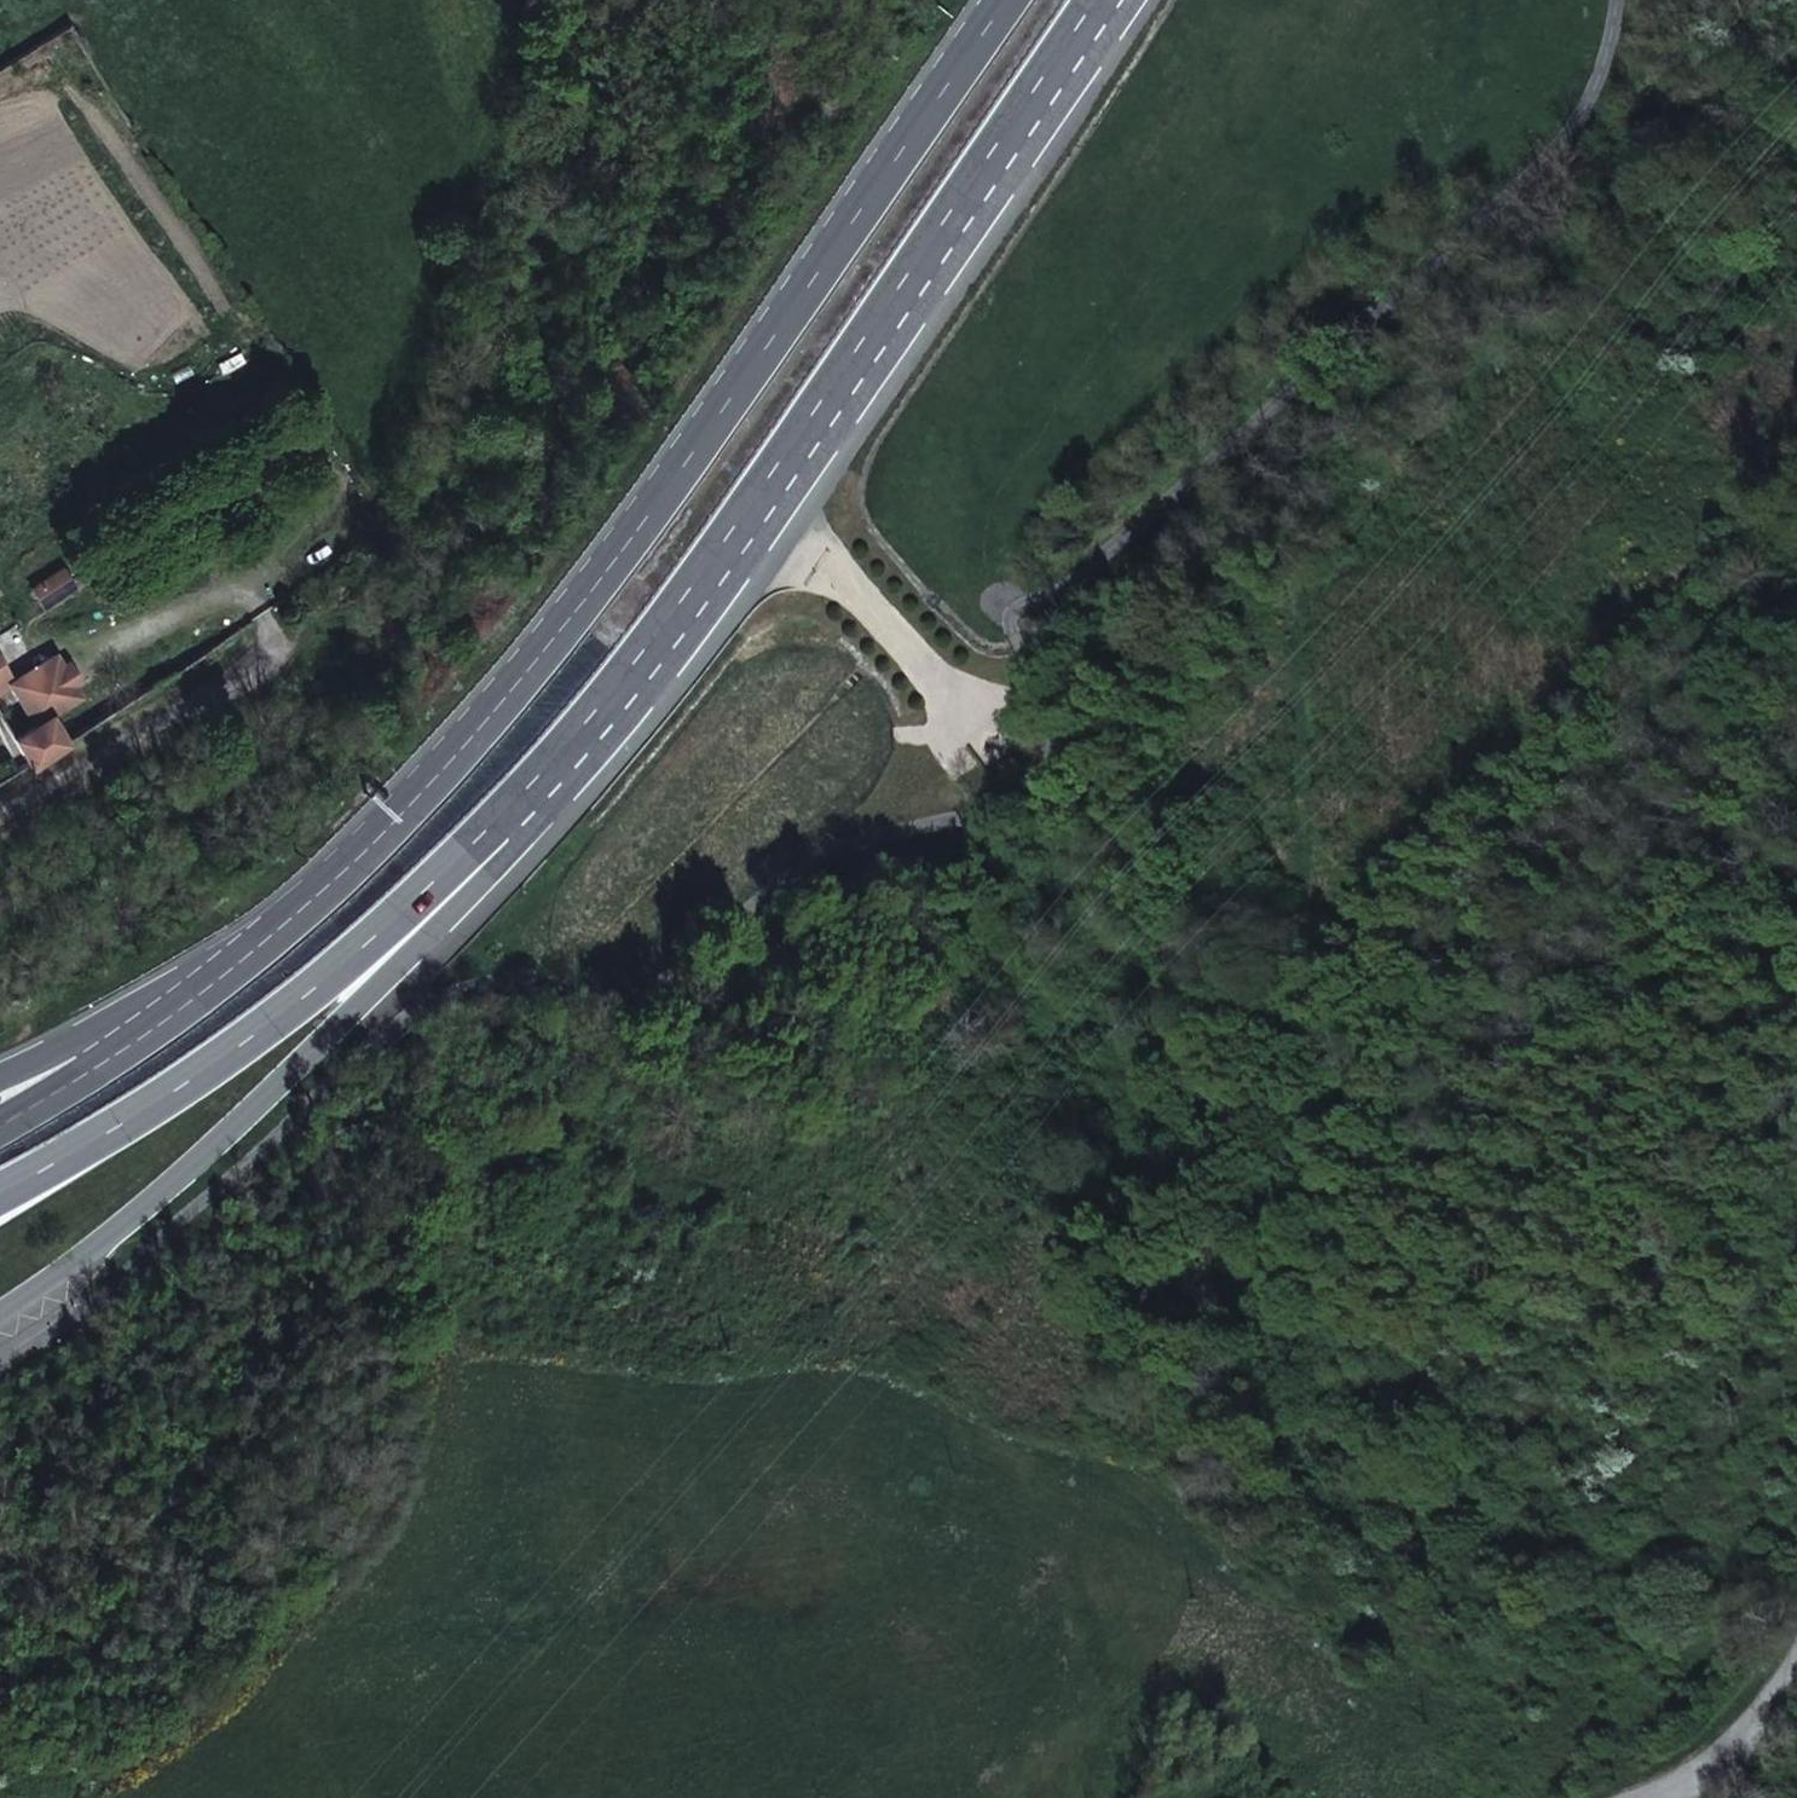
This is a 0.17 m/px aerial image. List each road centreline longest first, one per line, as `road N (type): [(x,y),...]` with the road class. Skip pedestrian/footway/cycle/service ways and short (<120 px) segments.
road 1 (secondary): [(999,0),(590,595),(408,806),(305,904),(135,1043)]
road 2 (secondary): [(506,825),(613,702),(759,511),(1103,0)]
road 3 (secondary): [(0,1314),(63,1275),(392,973),(506,825)]
road 4 (secondary): [(0,1193),(130,1120),(304,996),(506,825)]
road 5 (track): [(0,820),(302,612)]
road 6 (secondary): [(135,1043),(0,1124)]
road 7 (secondary): [(135,1043),(69,1042),(0,1073)]

